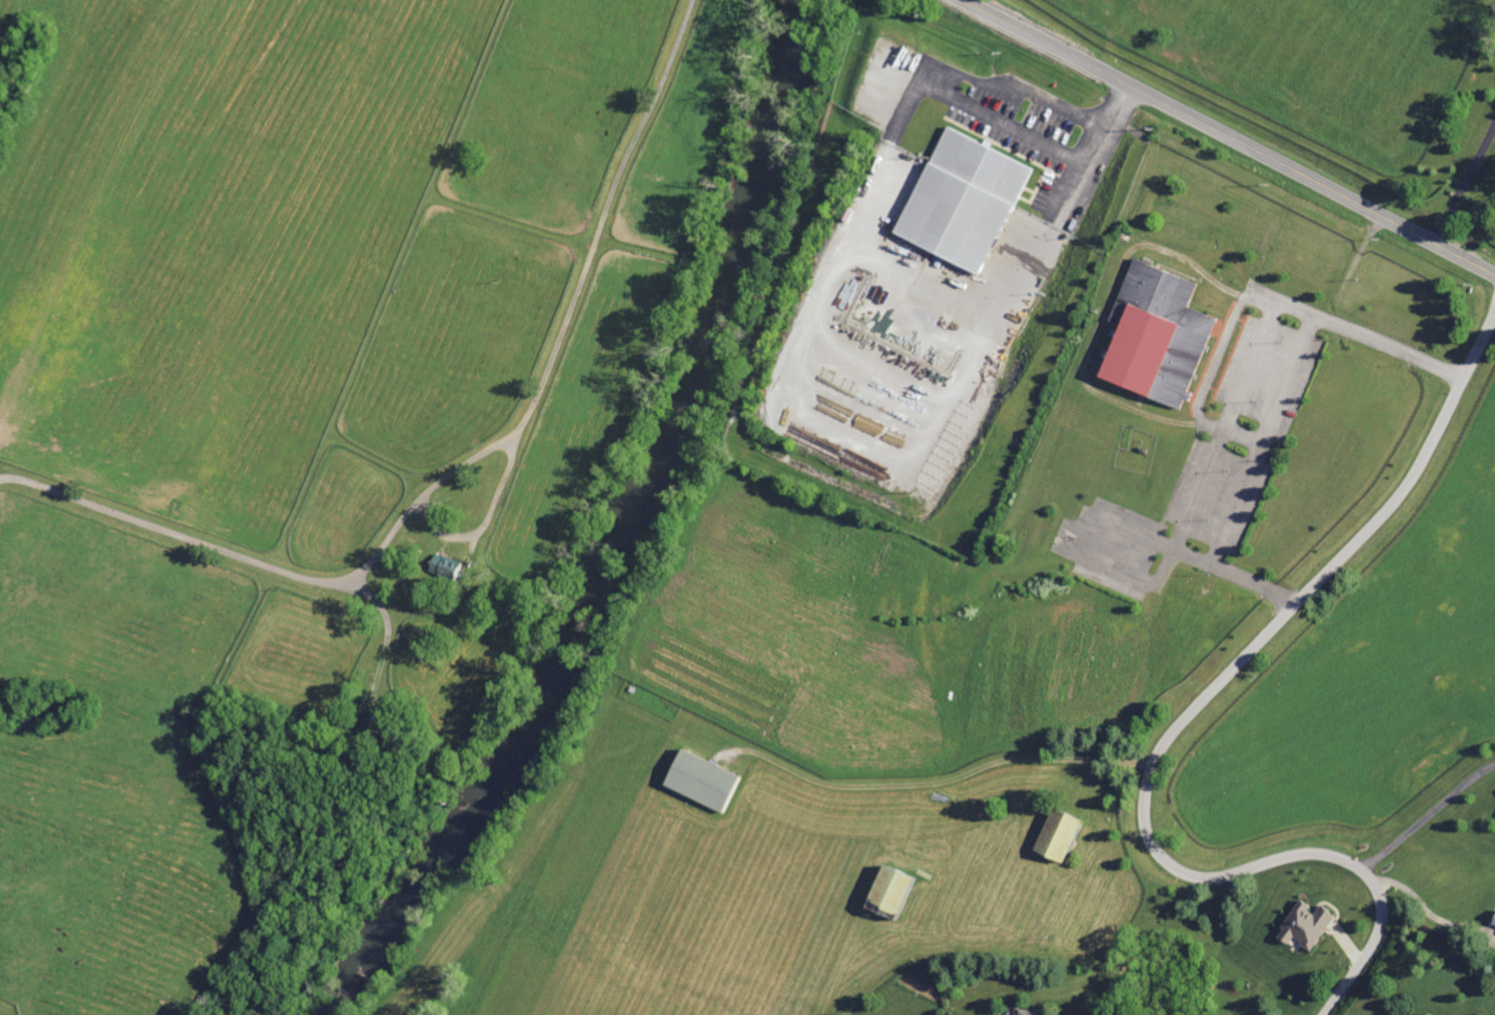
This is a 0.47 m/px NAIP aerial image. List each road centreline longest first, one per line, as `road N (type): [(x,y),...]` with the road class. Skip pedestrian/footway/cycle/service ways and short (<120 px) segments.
road 1 (residential): [(1494,312),(1413,480),(1183,720),(1159,749),(1146,788),(1149,839),(1158,855),(1191,875),(1233,876),(1311,851),(1365,873),(1382,905),(1382,924),(1326,1014)]
road 2 (primary): [(1494,275),(971,0)]

